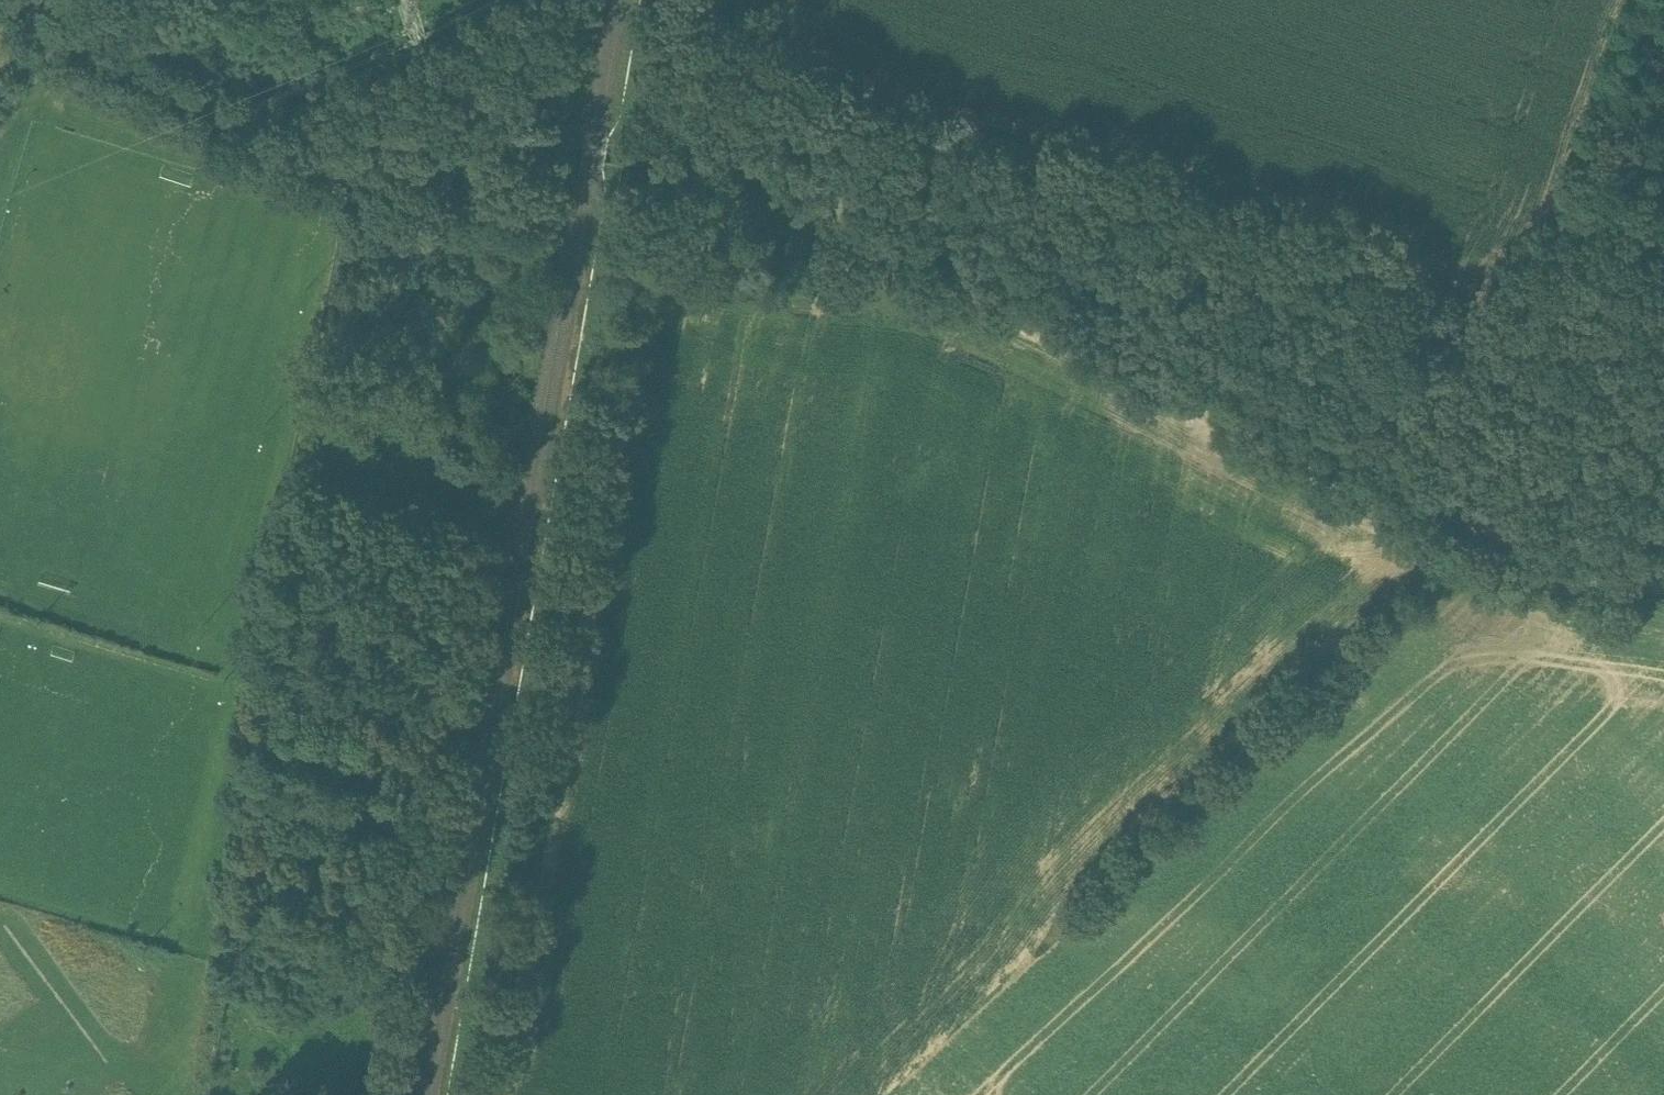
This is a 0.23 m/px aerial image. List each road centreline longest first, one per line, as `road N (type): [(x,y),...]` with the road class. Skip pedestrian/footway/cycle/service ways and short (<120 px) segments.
road 1 (residential): [(0,6),(208,107),(370,157),(436,159),(520,141),(619,147),(781,180),(851,204),(1314,431),(1456,519),(1565,569),(1663,590)]

